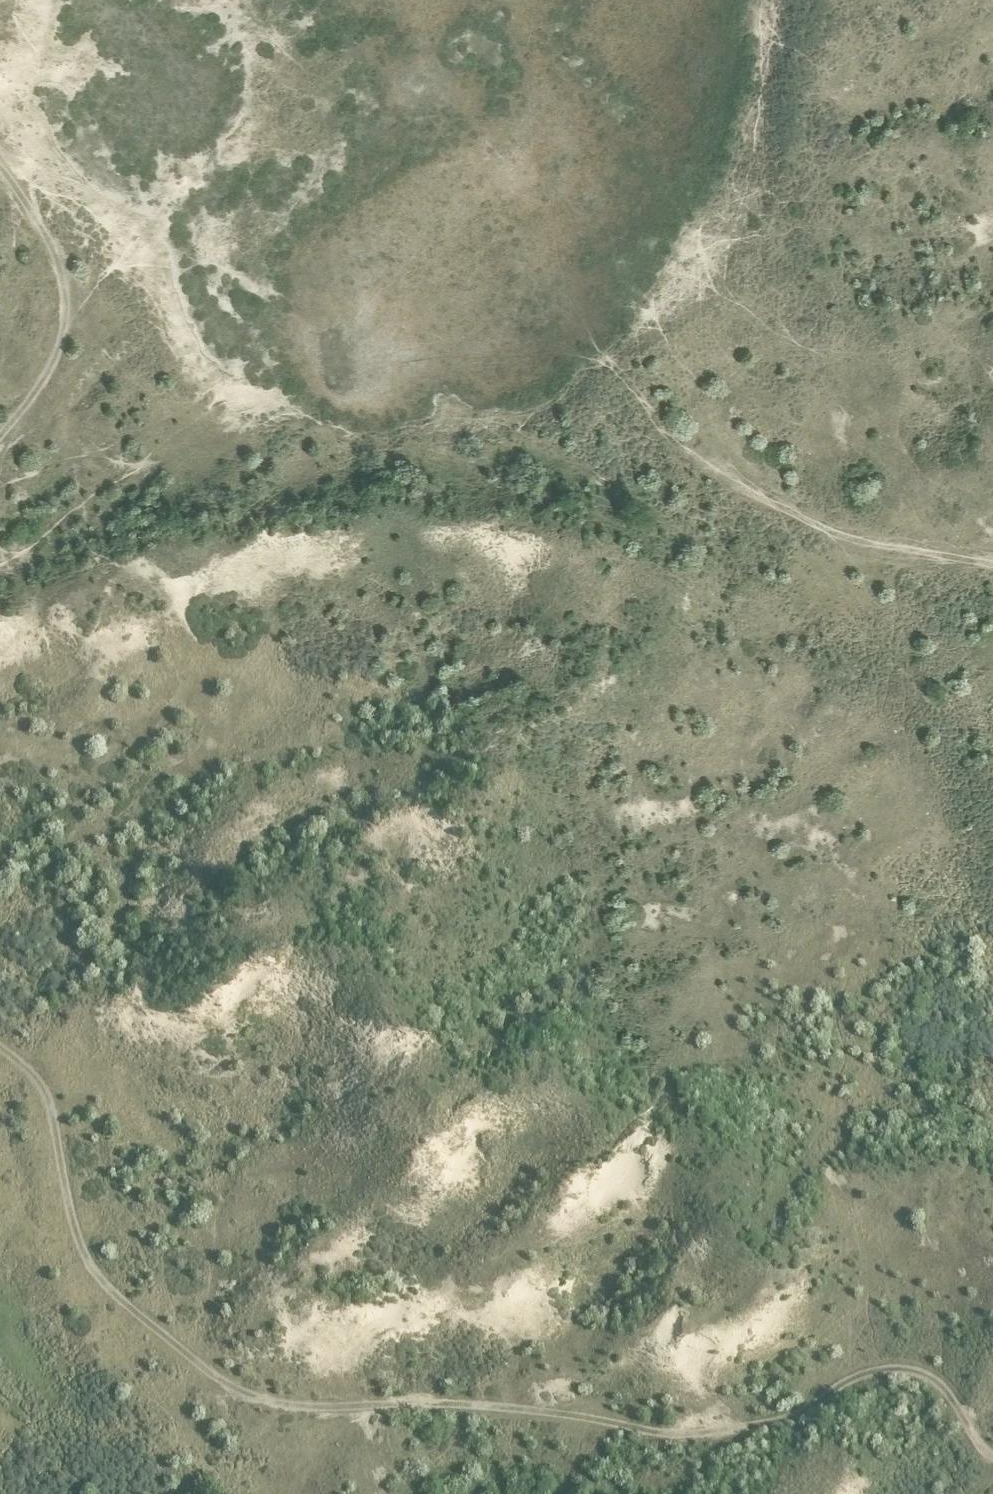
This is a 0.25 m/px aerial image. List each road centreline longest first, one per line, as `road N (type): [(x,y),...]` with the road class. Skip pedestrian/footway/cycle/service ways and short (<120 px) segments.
road 1 (track): [(366,1408),(408,1397),(596,1426),(758,1424),(841,1385),(909,1374),(937,1381),(992,1456)]
road 2 (track): [(0,1046),(49,1113),(84,1254),(135,1315),(230,1380),(295,1402),(366,1408),(385,1493)]
road 3 (track): [(992,565),(884,547),(734,483),(651,415),(617,362),(603,355)]
road 4 (track): [(0,166),(73,289),(77,327),(56,372),(0,441)]

